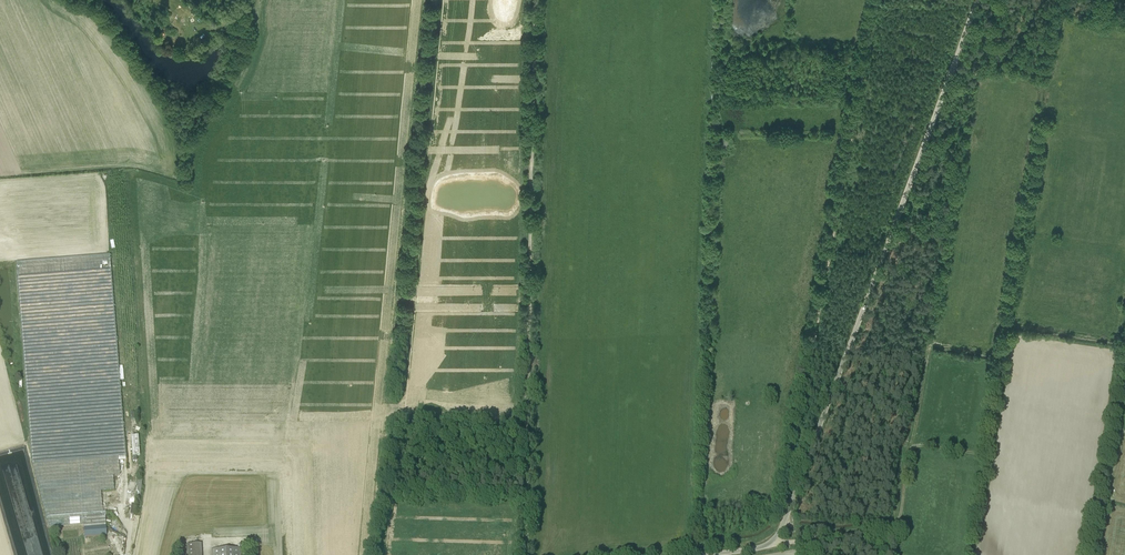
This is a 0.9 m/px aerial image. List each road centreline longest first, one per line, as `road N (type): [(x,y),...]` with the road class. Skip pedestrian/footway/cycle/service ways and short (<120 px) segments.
road 1 (unclassified): [(709,554),(763,547),(780,531),(978,0)]
road 2 (track): [(535,0),(527,554)]
road 3 (track): [(1124,313),(1118,339),(1000,324),(990,353),(928,346),(913,448)]
road 4 (track): [(816,542),(895,524),(913,448)]

